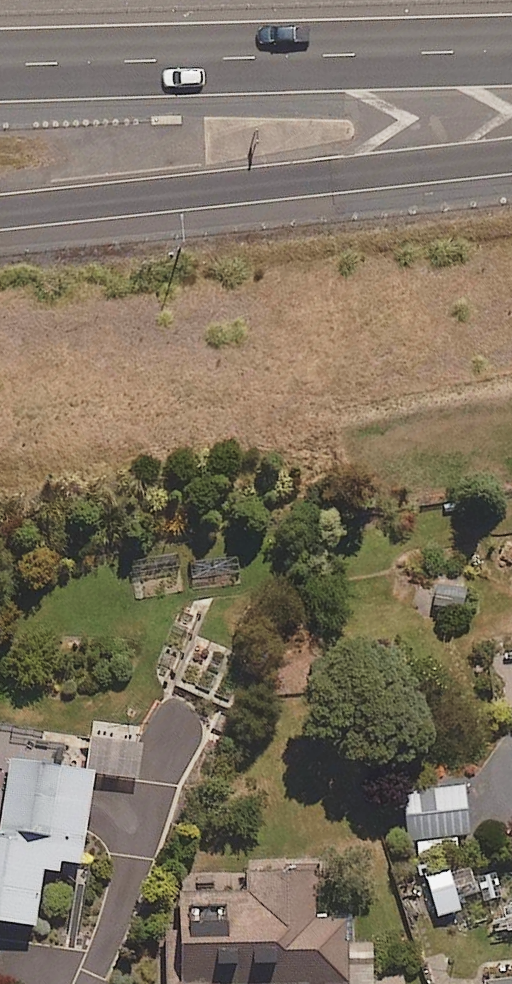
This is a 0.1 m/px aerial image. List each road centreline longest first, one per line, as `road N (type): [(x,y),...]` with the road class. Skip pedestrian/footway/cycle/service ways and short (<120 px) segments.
road 1 (motorway): [(511,155),(0,211)]
road 2 (motorway): [(511,51),(0,59)]

